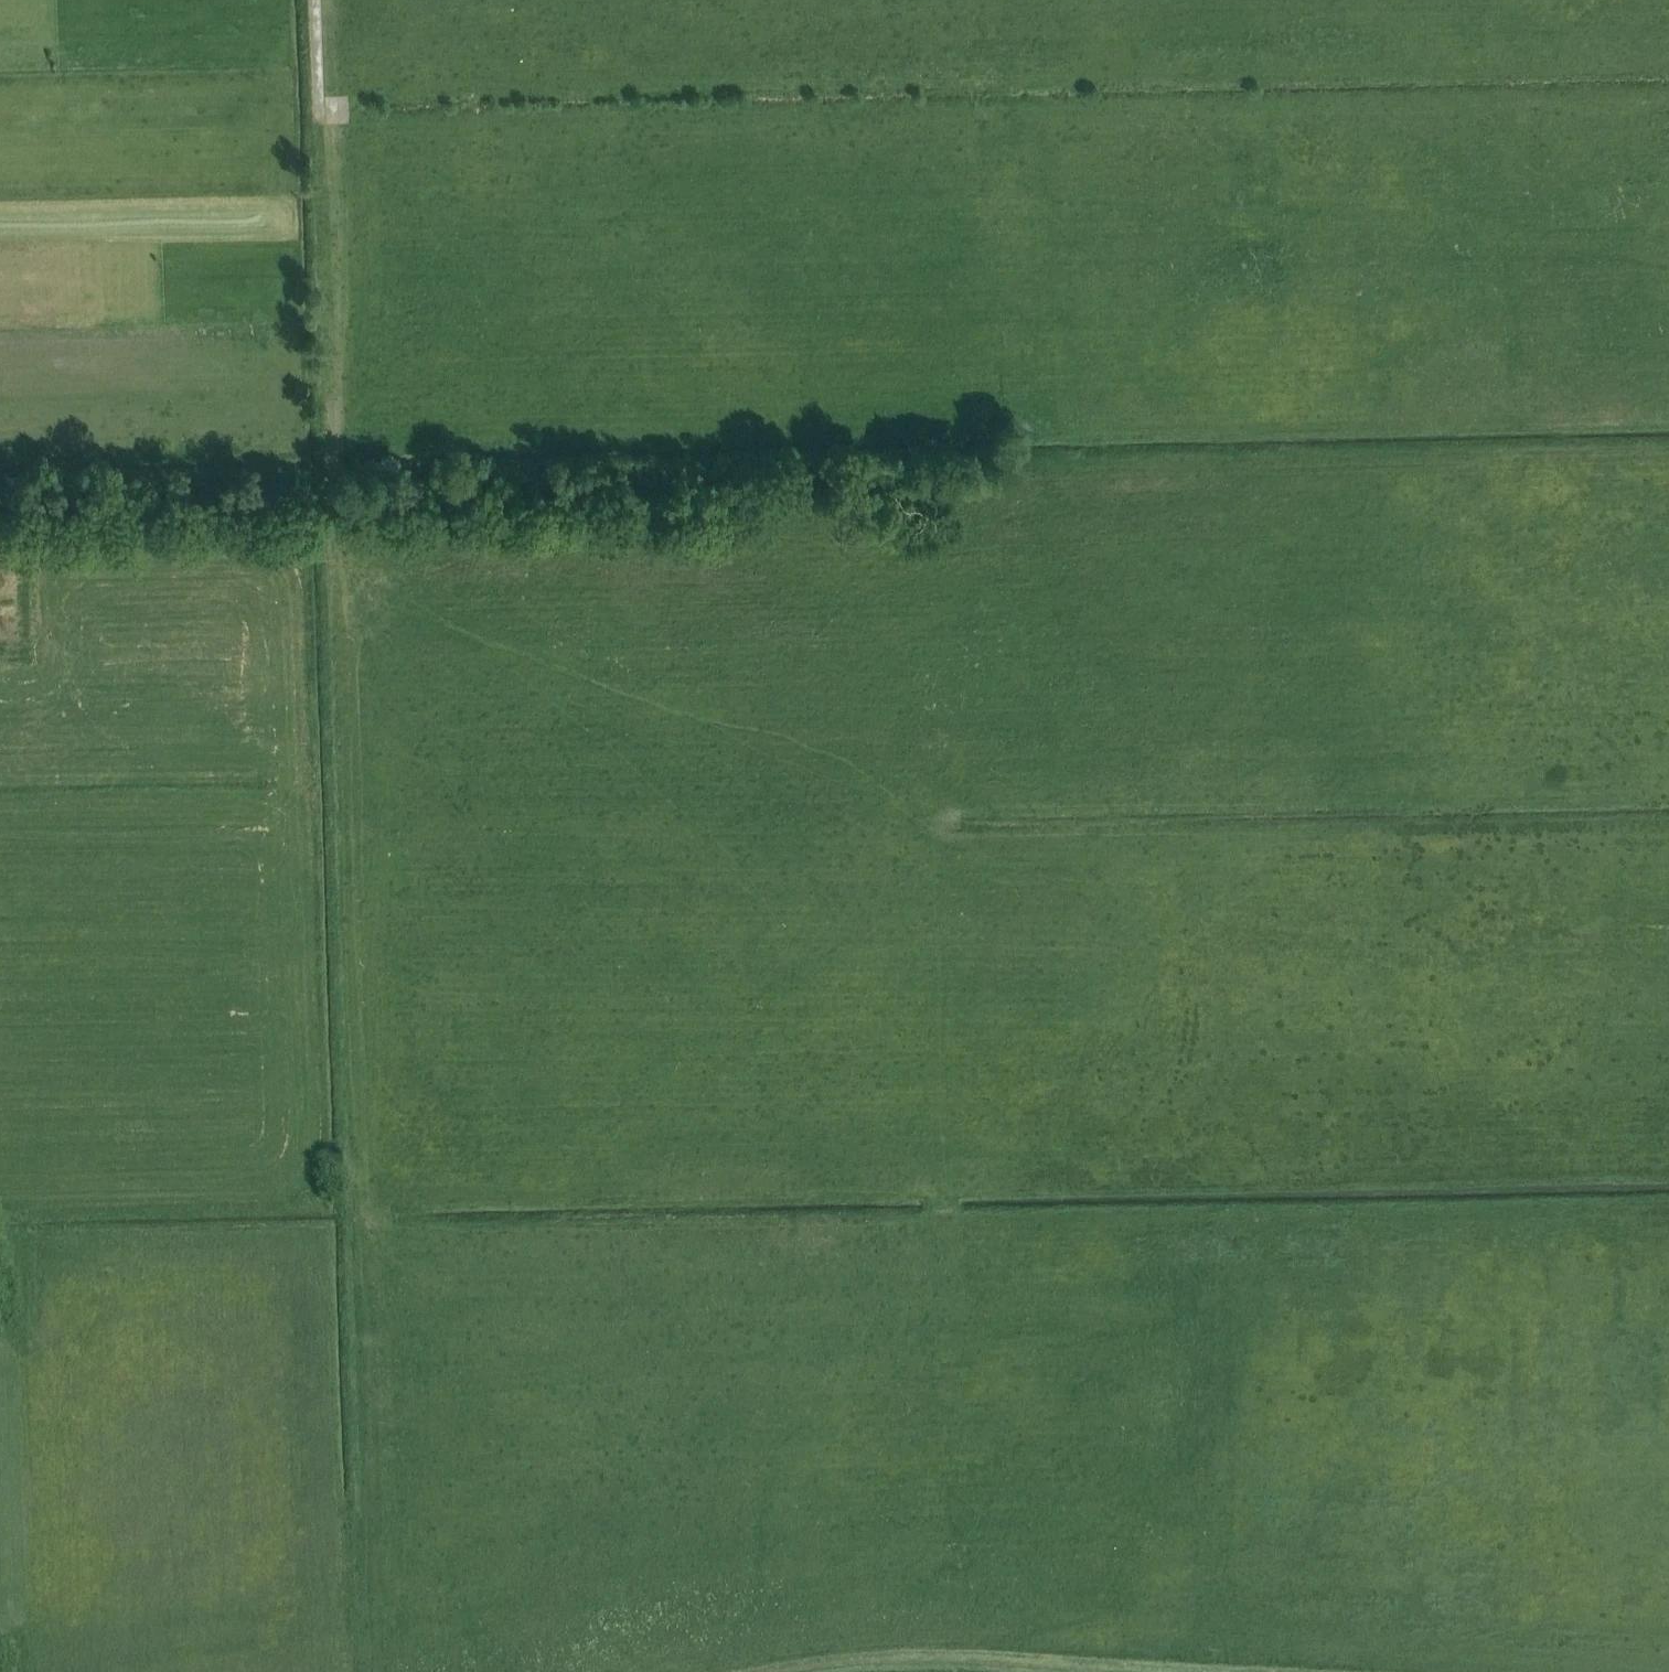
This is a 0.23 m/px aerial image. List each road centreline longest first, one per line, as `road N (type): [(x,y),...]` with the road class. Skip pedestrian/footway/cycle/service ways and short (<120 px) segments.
road 1 (track): [(1246,1671),(927,1656),(800,1671)]

